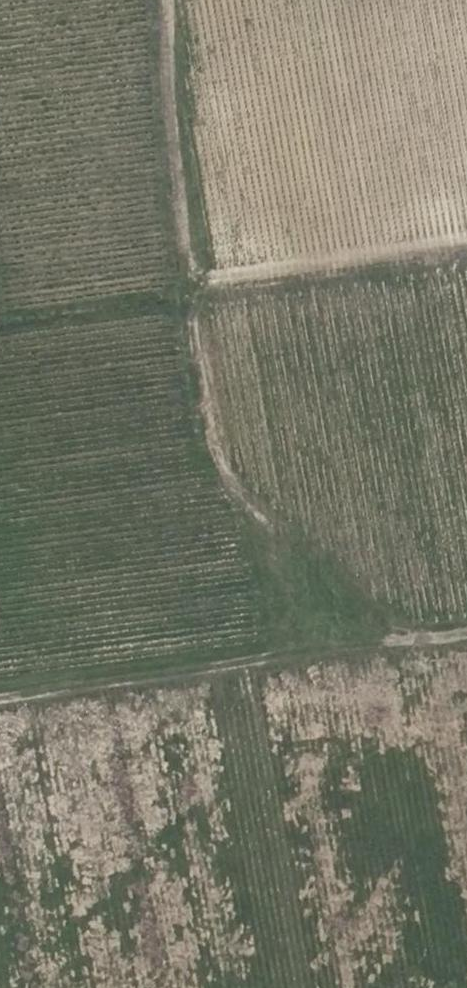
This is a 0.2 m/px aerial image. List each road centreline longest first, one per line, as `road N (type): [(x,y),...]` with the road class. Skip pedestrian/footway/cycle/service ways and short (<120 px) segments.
road 1 (track): [(168,0),(190,284),(466,242)]
road 2 (track): [(0,698),(466,640)]
road 3 (track): [(190,284),(220,465),(248,501),(405,648)]

